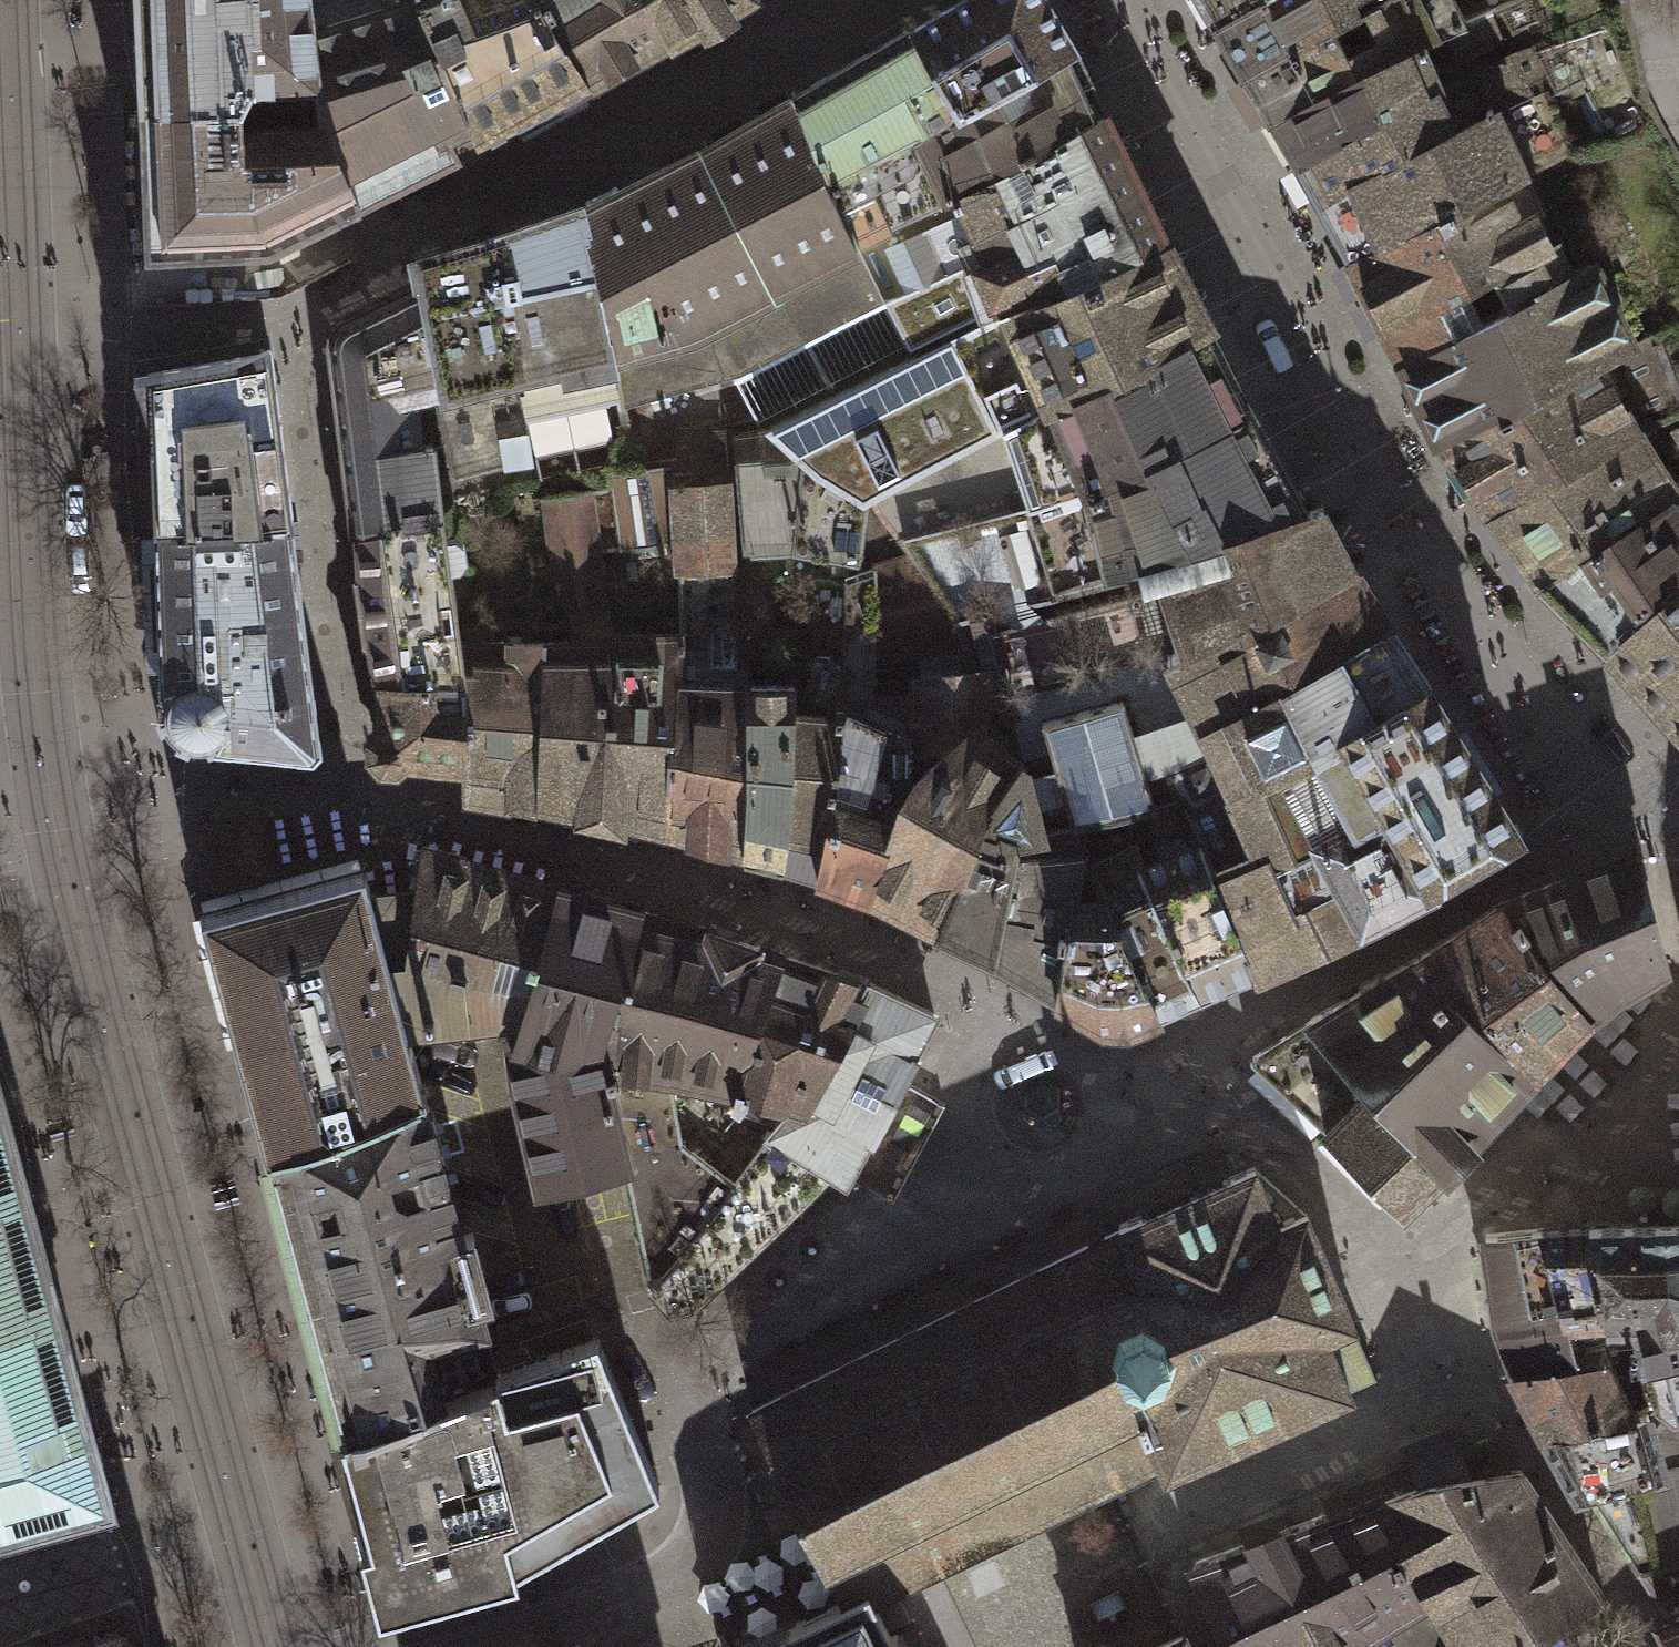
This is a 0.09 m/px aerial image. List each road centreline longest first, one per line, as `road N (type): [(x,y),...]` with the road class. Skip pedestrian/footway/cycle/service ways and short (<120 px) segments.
road 1 (residential): [(273,1646),(82,931),(43,727)]
road 2 (residential): [(43,727),(7,0)]

